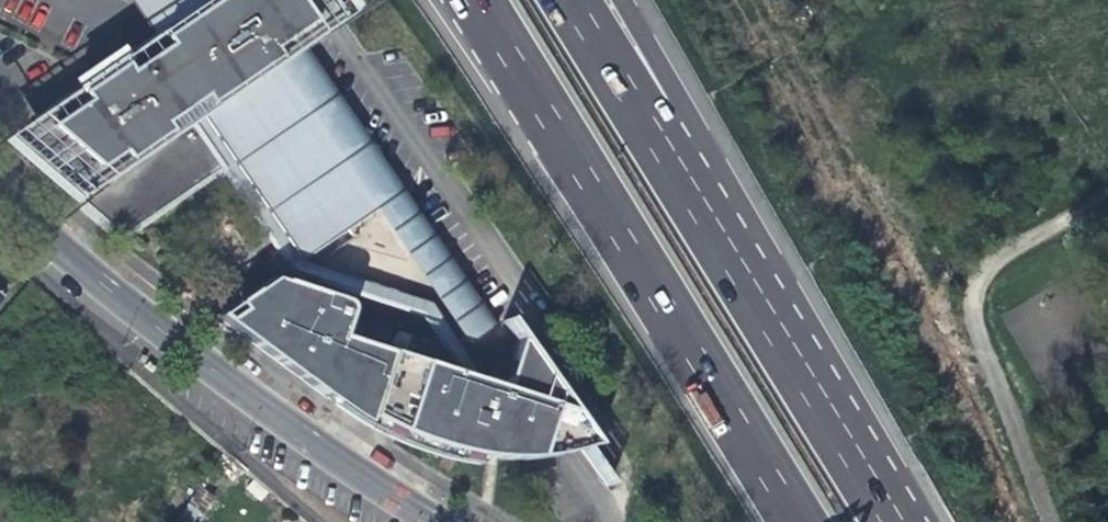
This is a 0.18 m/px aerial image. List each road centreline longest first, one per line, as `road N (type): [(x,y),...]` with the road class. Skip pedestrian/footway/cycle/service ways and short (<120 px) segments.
road 1 (motorway): [(474,0),(796,521)]
road 2 (secondary): [(0,196),(250,396),(439,521)]
road 3 (motorway): [(892,521),(714,233)]
road 4 (motorway): [(714,233),(568,0)]
road 5 (motorway): [(714,233),(683,108),(622,0)]

